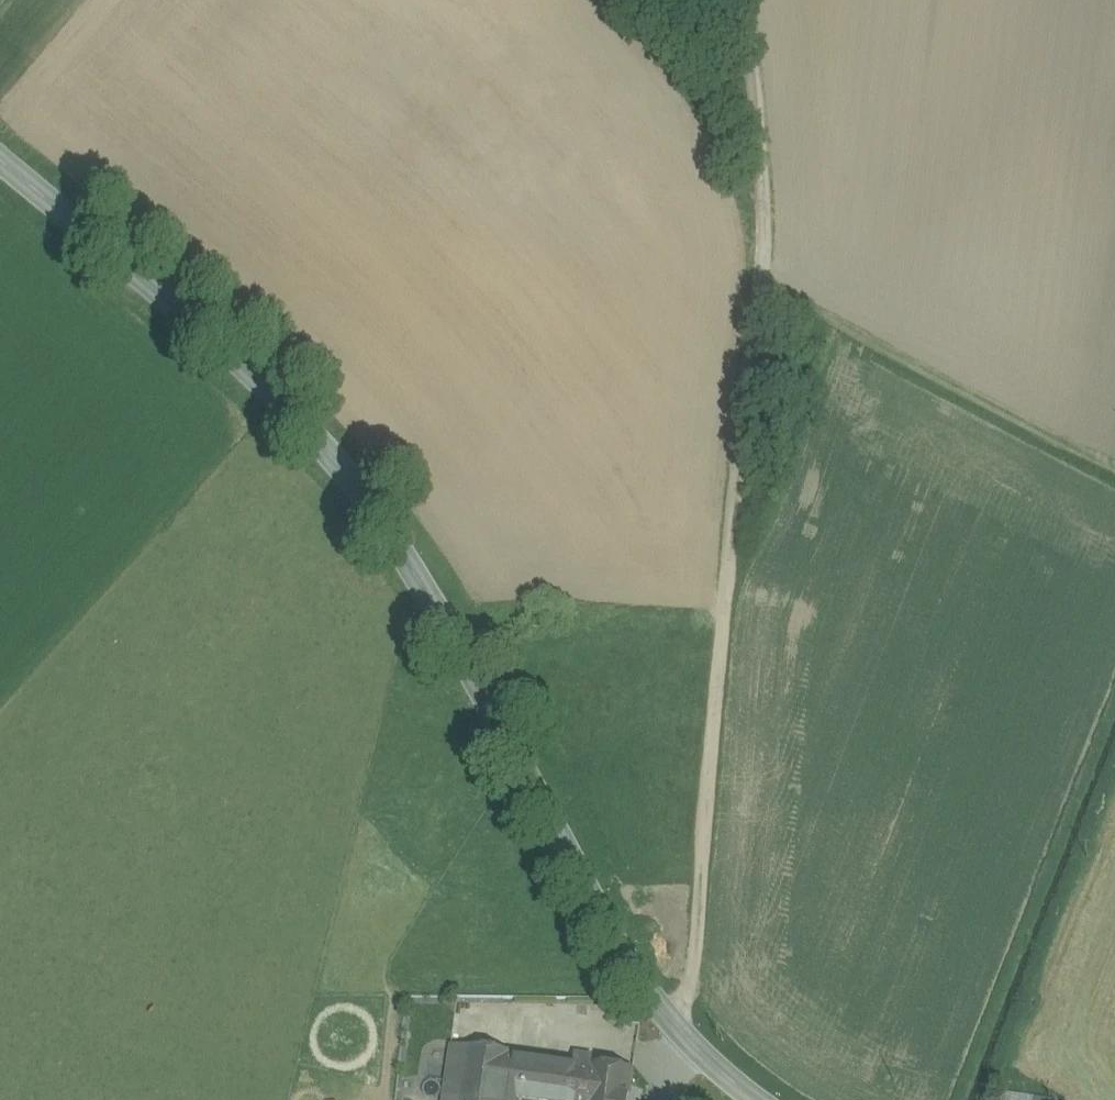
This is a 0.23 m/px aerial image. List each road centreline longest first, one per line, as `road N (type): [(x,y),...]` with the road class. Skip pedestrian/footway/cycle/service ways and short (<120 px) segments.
road 1 (secondary): [(760,1099),(647,994),(435,613),(298,418),(178,309),(0,168)]

